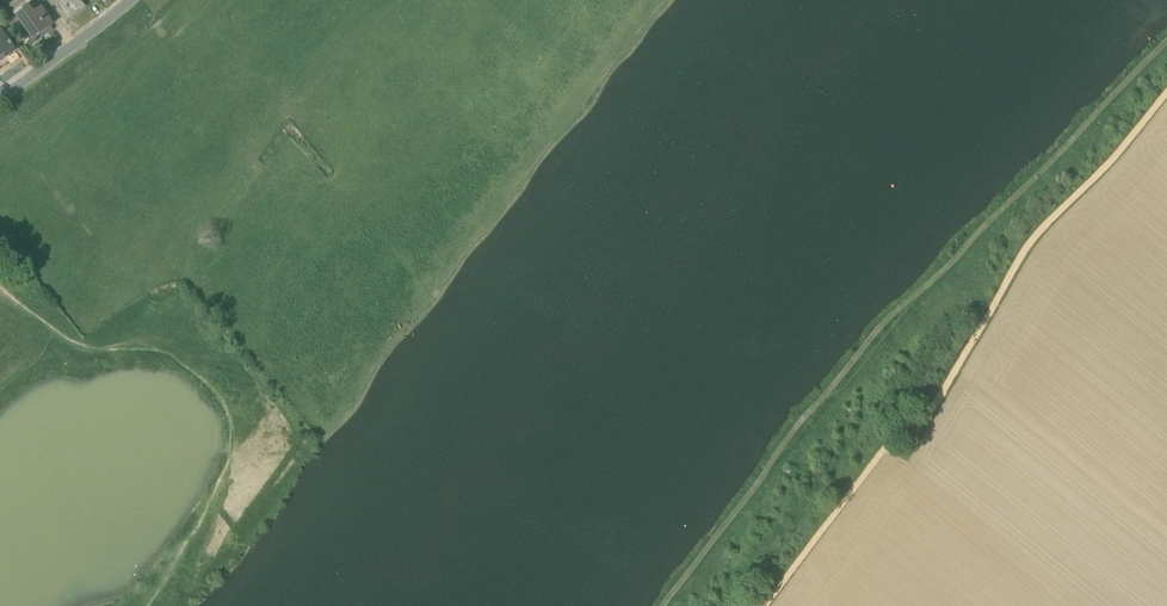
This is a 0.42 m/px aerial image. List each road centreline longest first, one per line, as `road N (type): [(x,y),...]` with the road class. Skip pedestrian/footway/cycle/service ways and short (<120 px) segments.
road 1 (unclassified): [(0,100),(131,0)]

